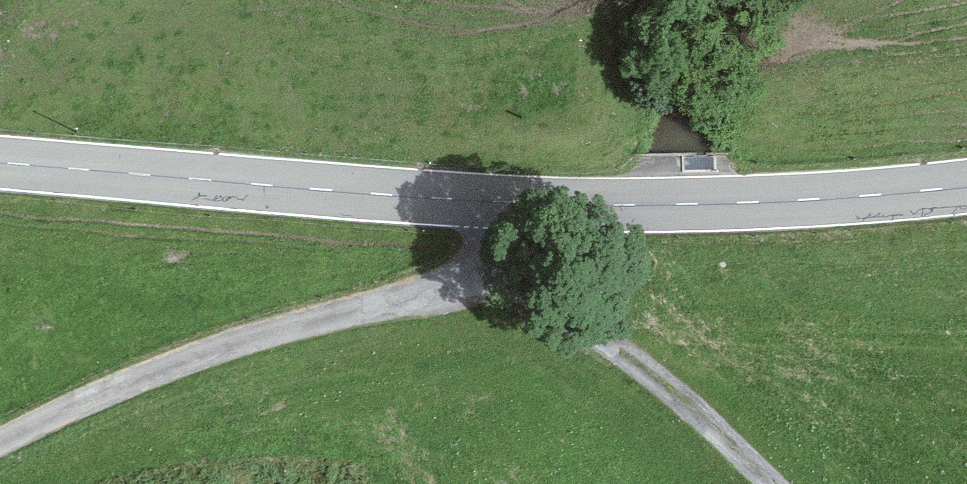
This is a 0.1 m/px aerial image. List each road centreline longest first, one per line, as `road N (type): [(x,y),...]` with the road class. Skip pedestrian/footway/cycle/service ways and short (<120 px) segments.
road 1 (tertiary): [(0,164),(598,205),(966,186)]
road 2 (track): [(0,436),(163,368),(358,301),(429,293),(478,260),(491,200)]
road 3 (track): [(478,260),(583,316),(765,483)]

